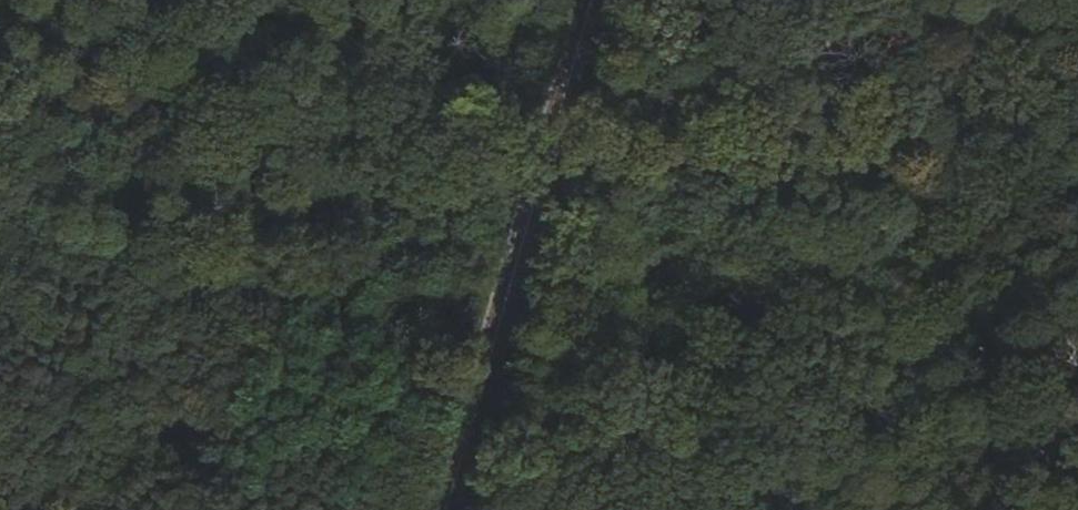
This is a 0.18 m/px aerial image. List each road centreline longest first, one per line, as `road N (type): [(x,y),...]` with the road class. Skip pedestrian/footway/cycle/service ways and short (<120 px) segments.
road 1 (track): [(1059,509),(799,0)]
road 2 (unclassified): [(440,509),(587,0)]

